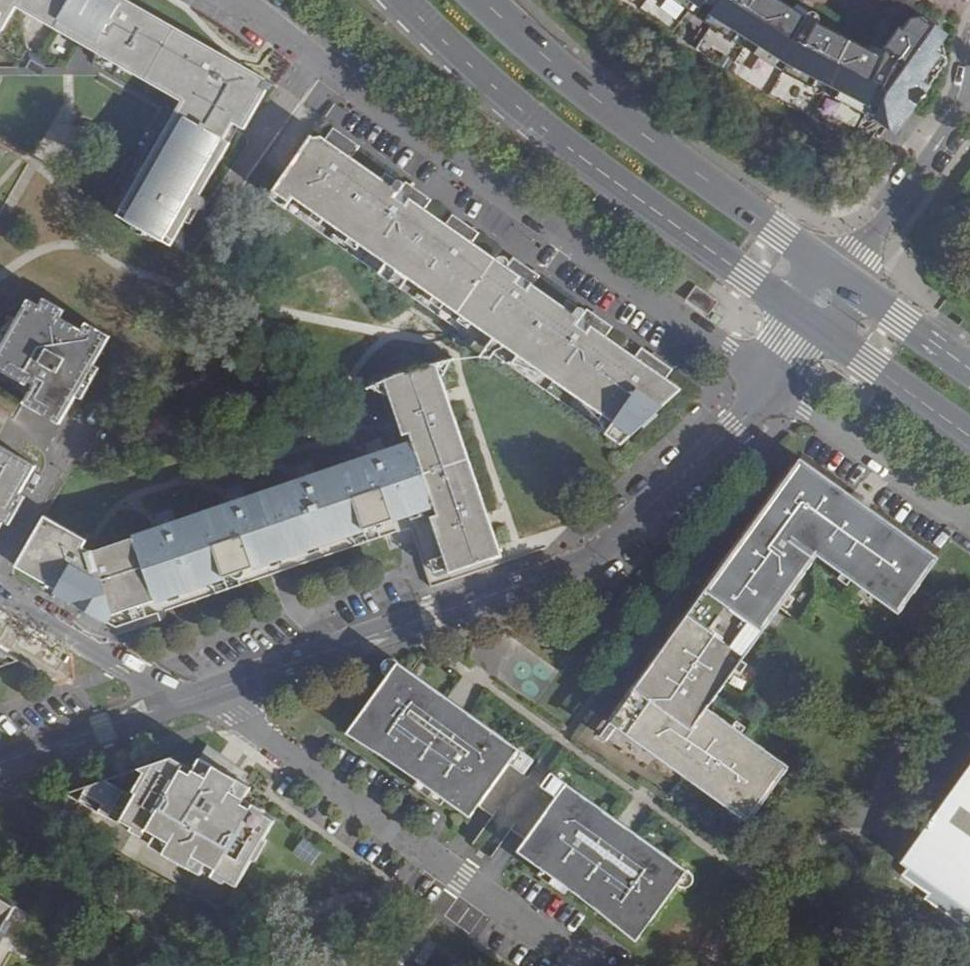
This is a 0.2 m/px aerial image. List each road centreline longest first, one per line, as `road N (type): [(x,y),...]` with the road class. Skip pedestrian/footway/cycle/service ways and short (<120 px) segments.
road 1 (residential): [(206,692),(581,564),(734,428),(795,351)]
road 2 (primary): [(401,0),(546,136),(795,301)]
road 3 (residential): [(579,963),(206,692)]
road 4 (primary): [(840,268),(552,57),(492,0)]
road 5 (residential): [(969,90),(871,243),(840,268)]
road 6 (residential): [(178,702),(0,594)]
road 7 (residential): [(0,762),(178,702)]
road 8 (primary): [(828,324),(969,425)]
road 9 (primary): [(969,367),(857,283)]

